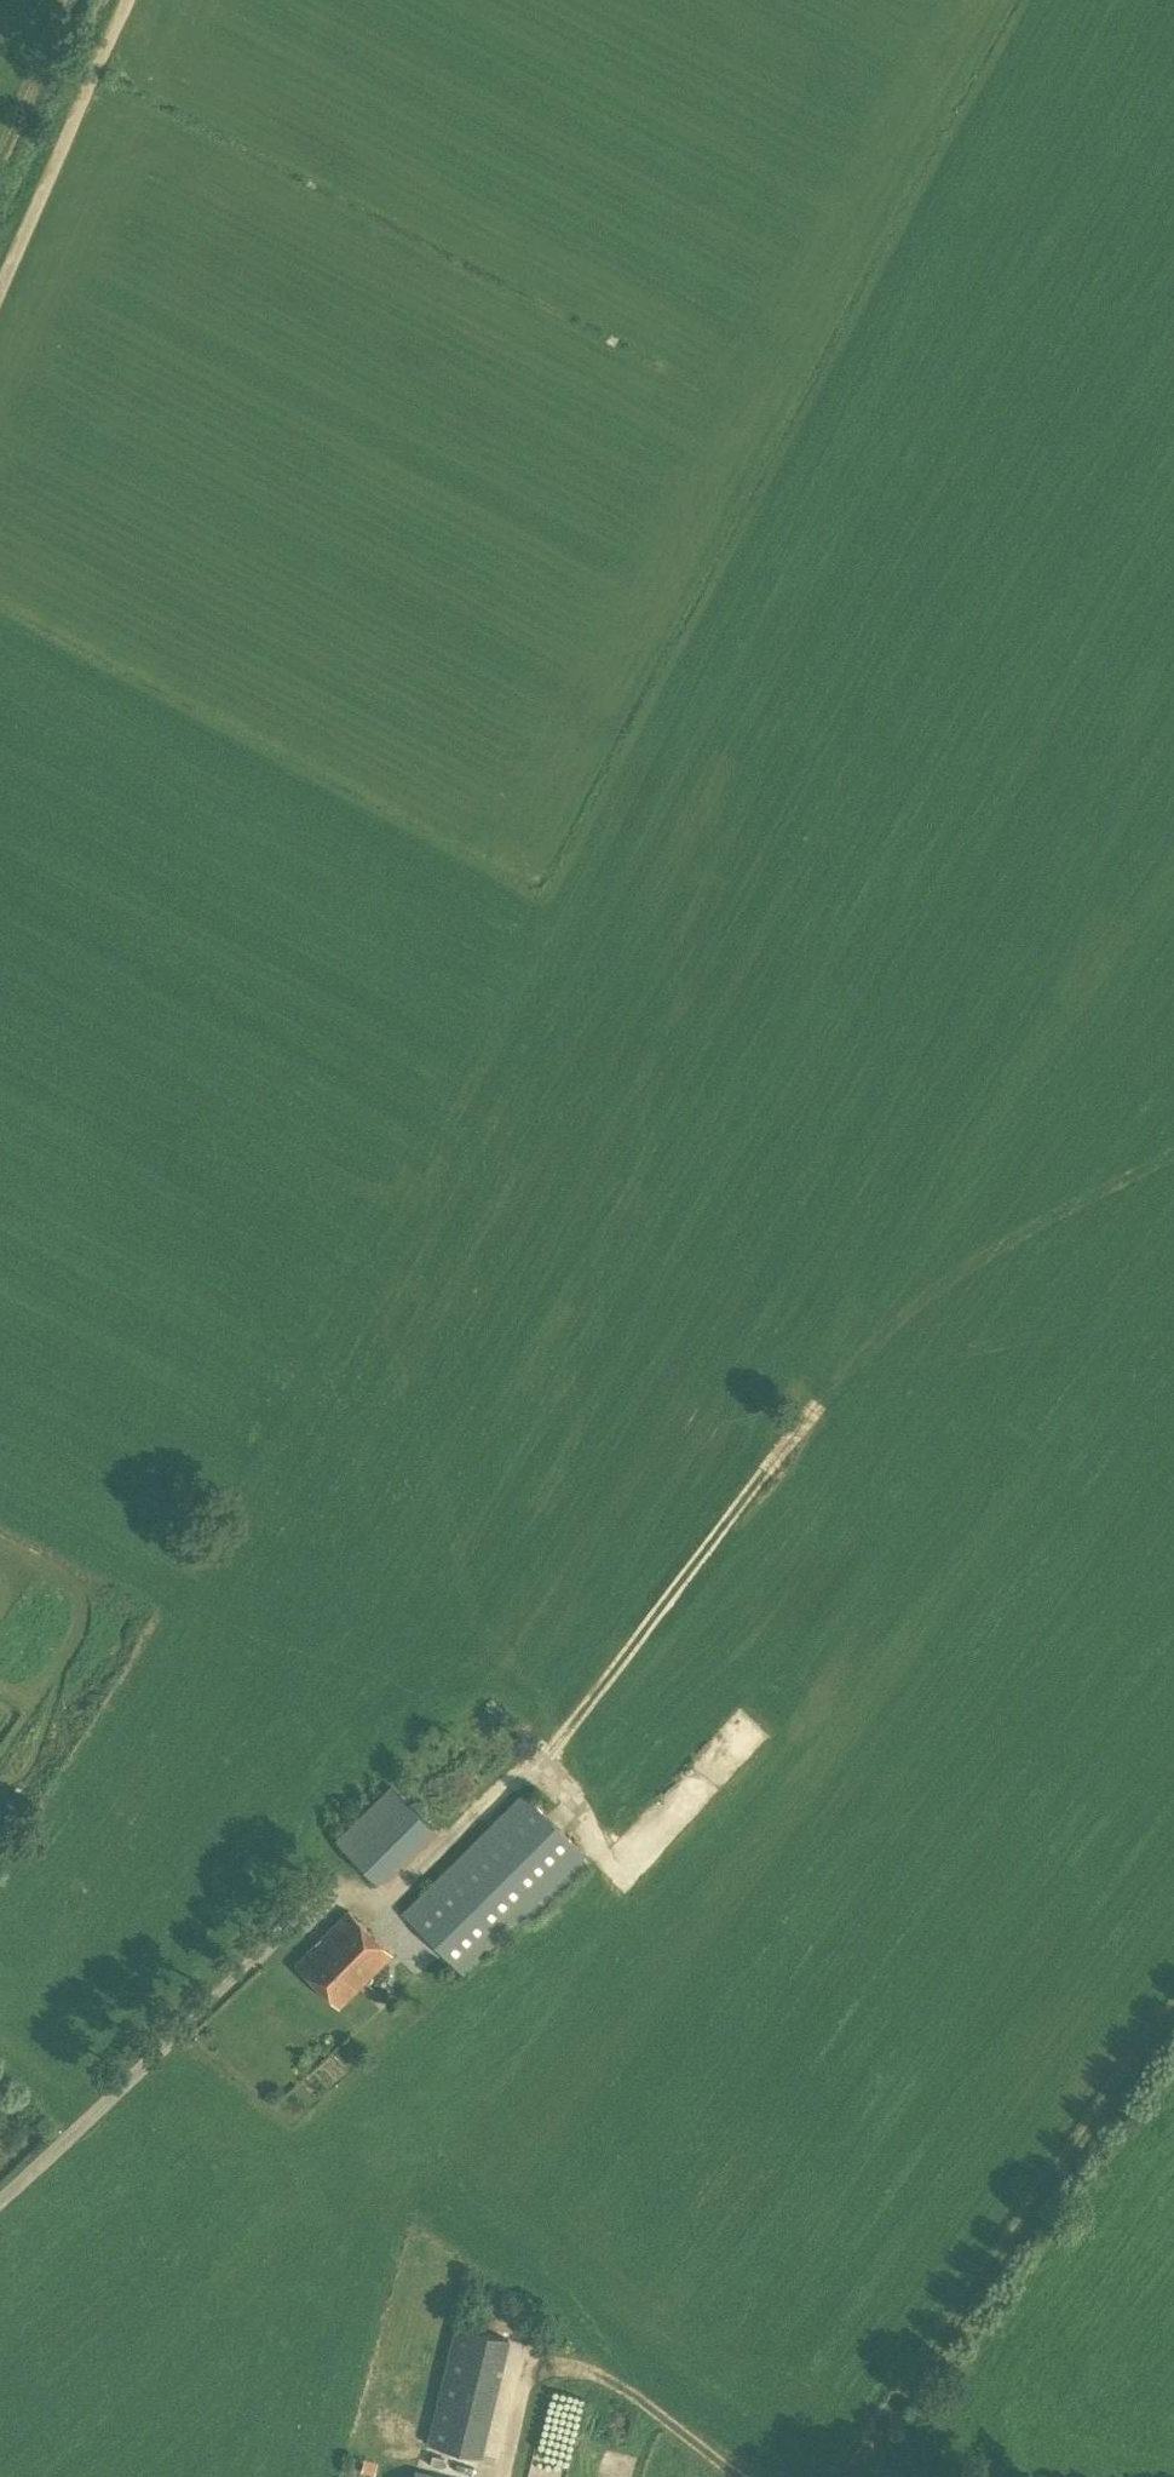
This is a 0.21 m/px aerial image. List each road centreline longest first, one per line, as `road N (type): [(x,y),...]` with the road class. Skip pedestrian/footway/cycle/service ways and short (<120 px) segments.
road 1 (unclassified): [(0,290),(124,0)]

